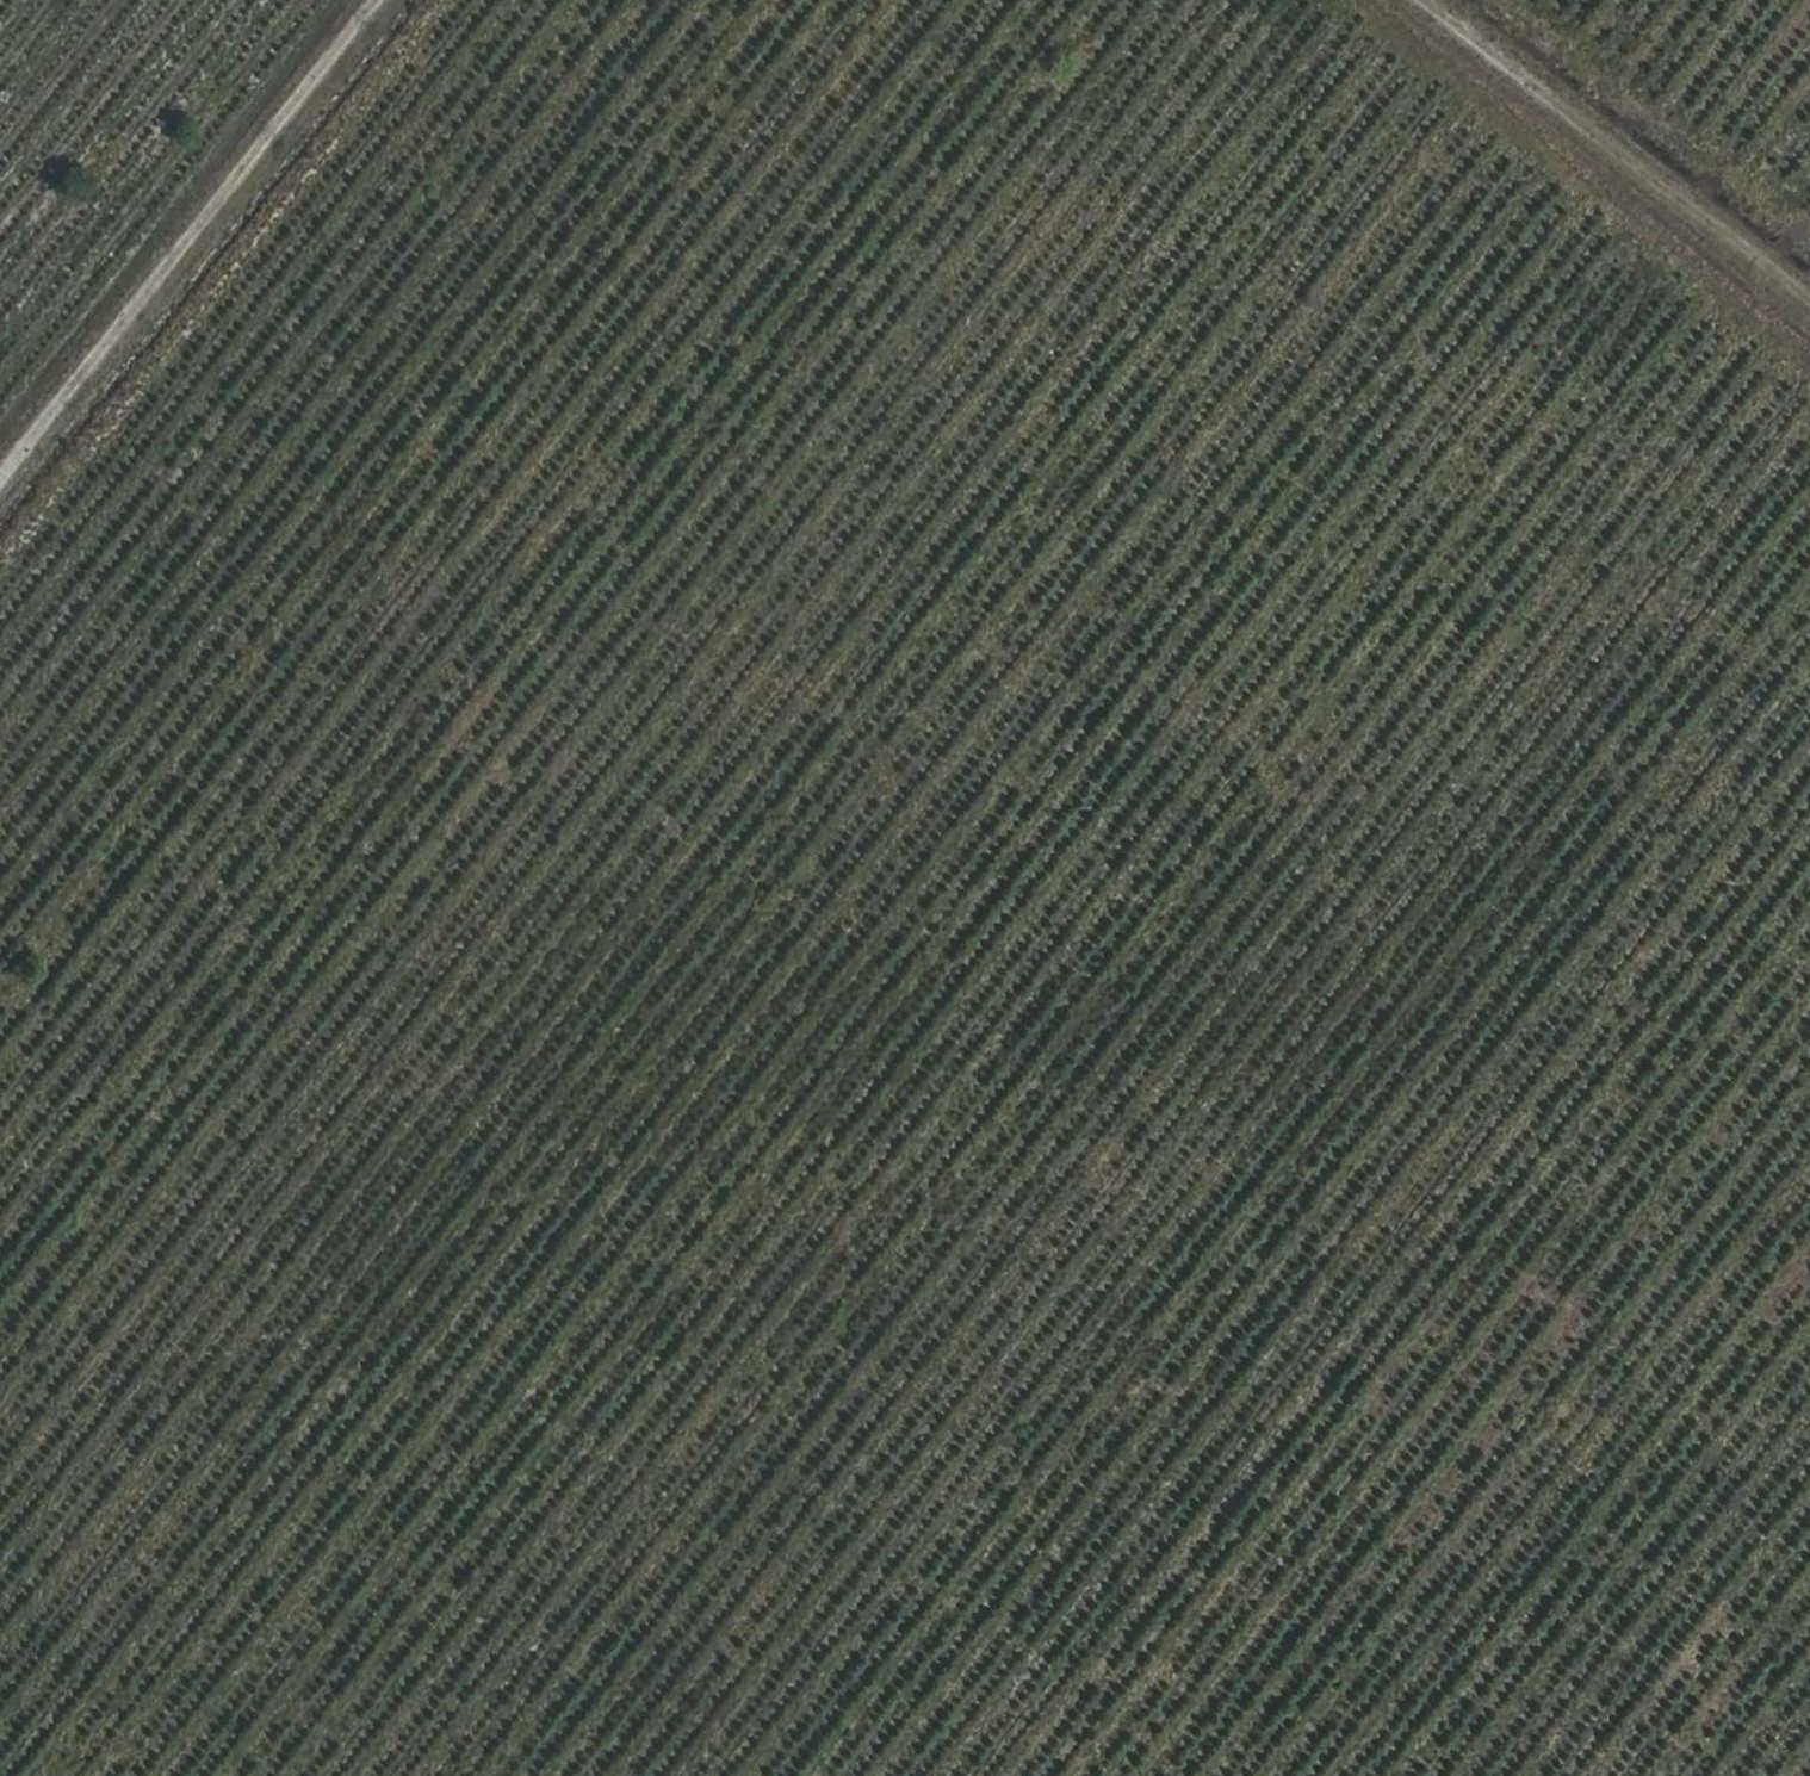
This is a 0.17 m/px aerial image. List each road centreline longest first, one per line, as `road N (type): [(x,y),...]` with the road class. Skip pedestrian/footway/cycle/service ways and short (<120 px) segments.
road 1 (track): [(389,0),(0,494)]
road 2 (track): [(1441,0),(1809,286)]

